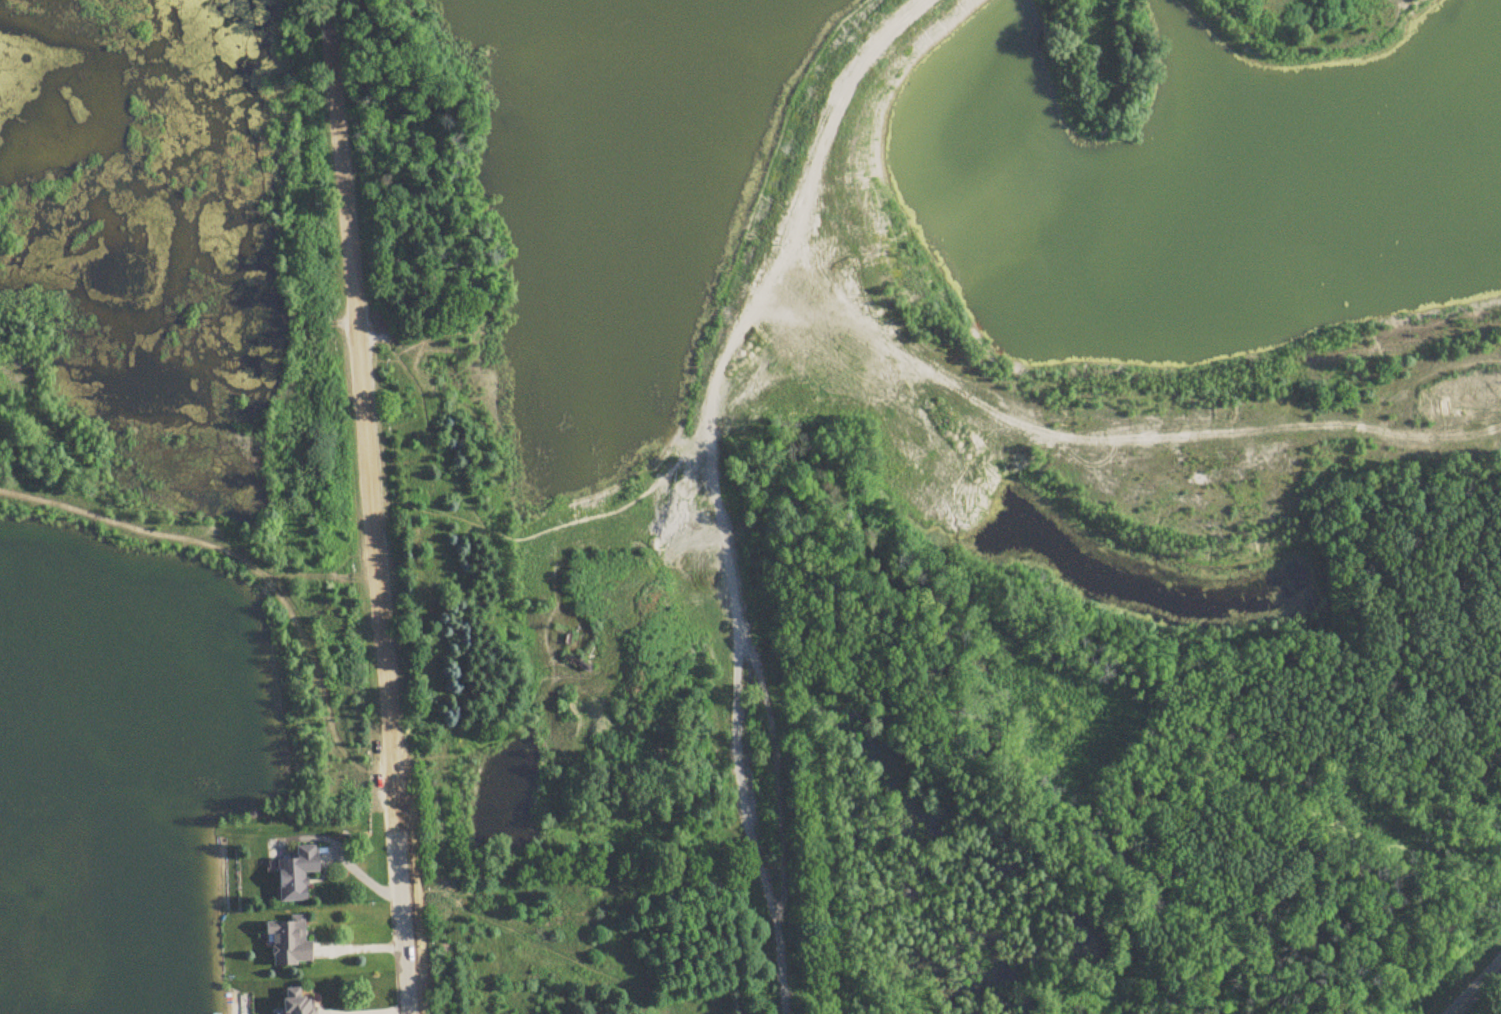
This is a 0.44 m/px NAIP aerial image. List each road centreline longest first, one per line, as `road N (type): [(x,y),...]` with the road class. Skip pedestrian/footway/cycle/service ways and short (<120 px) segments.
road 1 (residential): [(414,1013),(329,0)]

